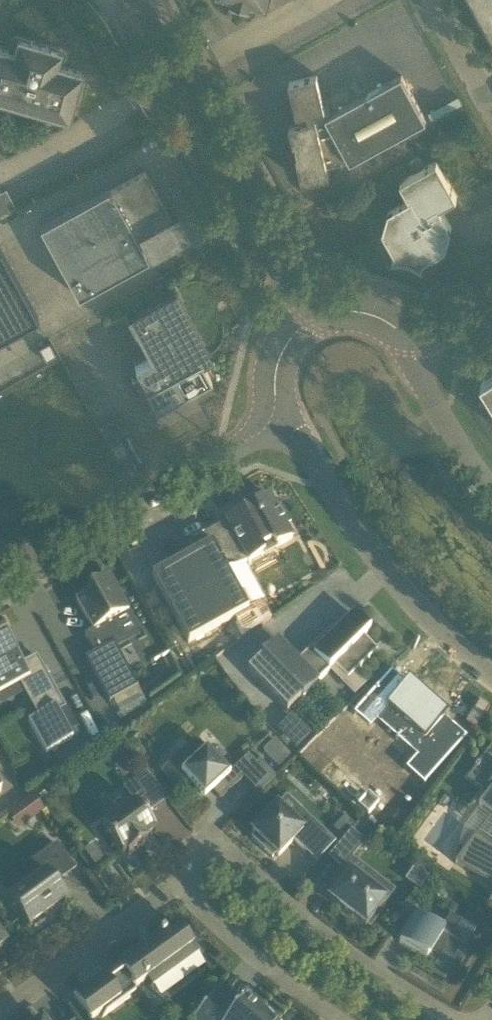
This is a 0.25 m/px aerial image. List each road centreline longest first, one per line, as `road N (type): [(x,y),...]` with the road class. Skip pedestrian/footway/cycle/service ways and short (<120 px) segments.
road 1 (unclassified): [(491,679),(410,601),(326,490),(276,406)]
road 2 (residential): [(176,887),(225,852),(347,952),(449,1019)]
road 3 (unclassified): [(0,577),(226,455),(276,406)]
road 4 (unclassified): [(305,306),(158,38)]
road 5 (residential): [(0,1011),(176,887)]
road 6 (residential): [(176,887),(245,954),(335,1019)]
road 7 (unclassified): [(491,491),(418,374),(414,338)]
road 8 (unclassified): [(414,338),(373,304),(305,306)]

